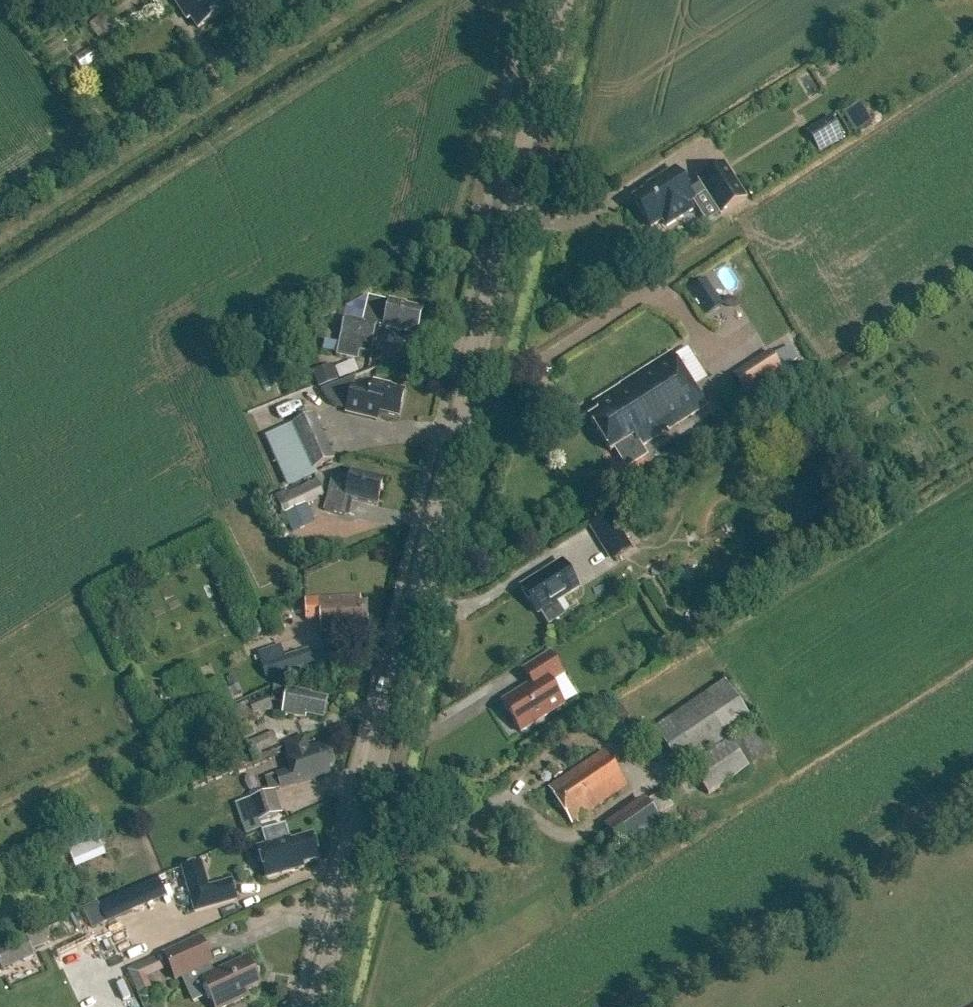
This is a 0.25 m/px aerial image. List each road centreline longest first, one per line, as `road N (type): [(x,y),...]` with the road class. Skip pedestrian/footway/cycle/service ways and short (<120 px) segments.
road 1 (tertiary): [(317,1006),(563,0)]
road 2 (unclassified): [(0,209),(324,0)]

